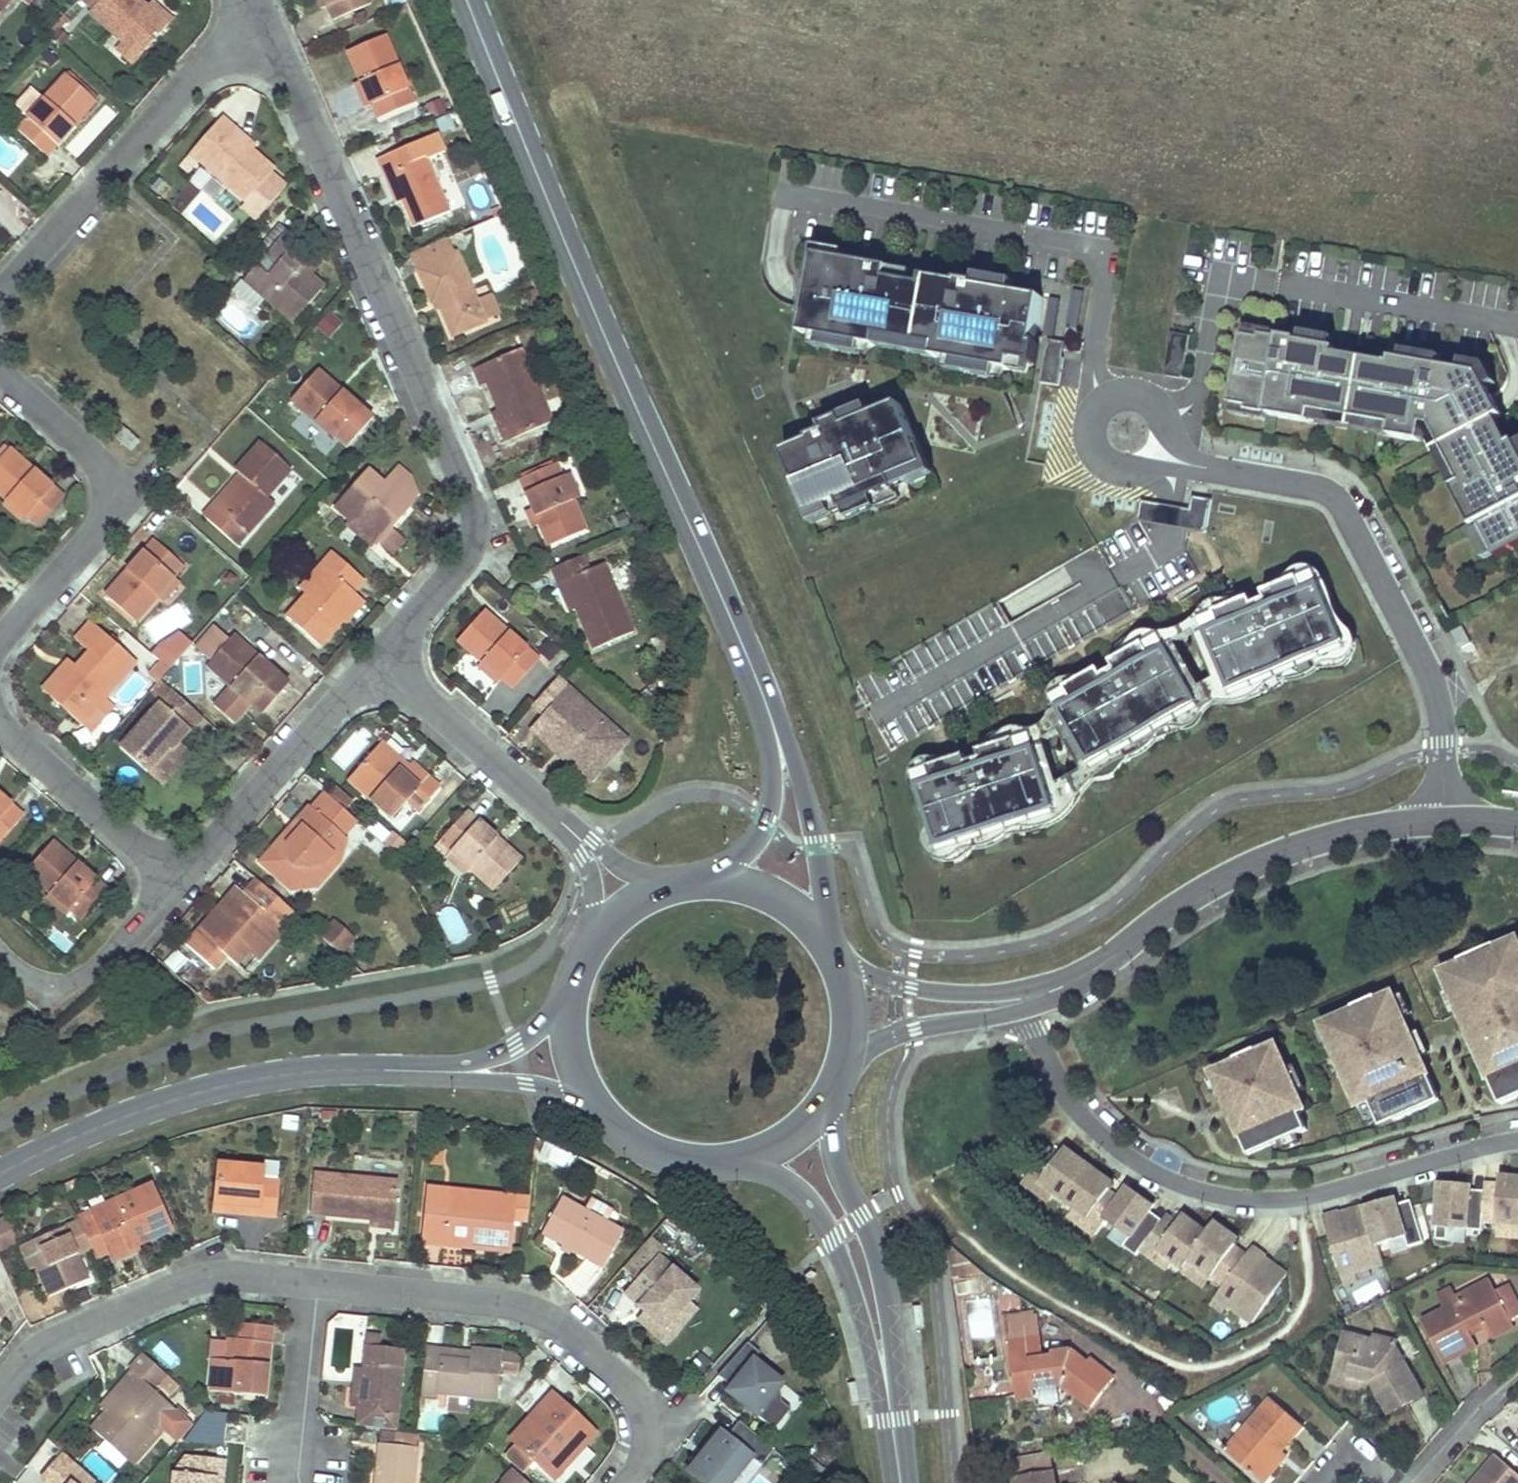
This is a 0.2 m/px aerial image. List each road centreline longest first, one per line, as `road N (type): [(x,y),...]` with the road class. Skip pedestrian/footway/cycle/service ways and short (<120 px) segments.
road 1 (residential): [(0,1385),(39,1344),(81,1320),(185,1278),(228,1270),(501,1299),(584,1334),(628,1376),(653,1434),(625,1482)]
road 2 (secondary): [(756,680),(468,0)]
road 3 (residential): [(396,638),(474,550),(471,501),(262,0)]
road 4 (residential): [(1019,1012),(1092,1128),(1145,1169),(1201,1191),(1253,1200),(1311,1196),(1517,1141)]
road 5 (residential): [(1444,821),(1434,685),(1343,507),(1321,489),(1214,469)]
road 6 (tertiary): [(451,1072),(331,1070),(248,1080),(60,1141),(0,1174)]
road 7 (residential): [(1076,980),(1188,900),(1250,866),(1344,834),(1444,821)]
road 8 (secondary): [(702,1162),(784,1181),(825,1224),(850,1284),(898,1473)]
road 9 (secondary): [(898,1473),(889,1306),(874,1244),(836,1159),(831,1092)]
road 10 (residential): [(248,0),(0,294)]
road 11 (residential): [(0,370),(130,487),(0,641)]
road 12 (residential): [(174,883),(396,638)]
road 13 (residential): [(1214,469),(1178,444),(1152,401),(1129,394),(1105,402),(1093,431),(1102,458),(1134,470),(1190,471)]
road 14 (secondary): [(830,947),(811,810),(756,680)]
road 15 (residential): [(1076,980),(938,992),(836,961)]
road 16 (residential): [(554,816),(422,693),(396,638)]
road 17 (secondary): [(756,680),(772,779),(767,820),(730,862),(696,881)]
road 18 (residential): [(0,725),(174,883)]
road 19 (residential): [(0,950),(46,986),(76,985),(174,883)]
road 20 (residential): [(842,1069),(909,1030),(1019,1012)]
road 21 (tertiary): [(451,1072),(563,1092),(605,1116)]
road 22 (secondary): [(830,947),(782,900),(740,884),(696,881)]
road 23 (secondary): [(702,1162),(777,1145),(831,1092)]
road 24 (residential): [(687,882),(638,875),(554,816)]
road 25 (tertiary): [(569,1003),(515,1044),(451,1072)]
road 26 (residential): [(554,816),(592,870),(594,939)]
road 27 (residential): [(1505,1391),(1412,1482)]
road 28 (secondary): [(569,1003),(574,1063),(605,1116)]

